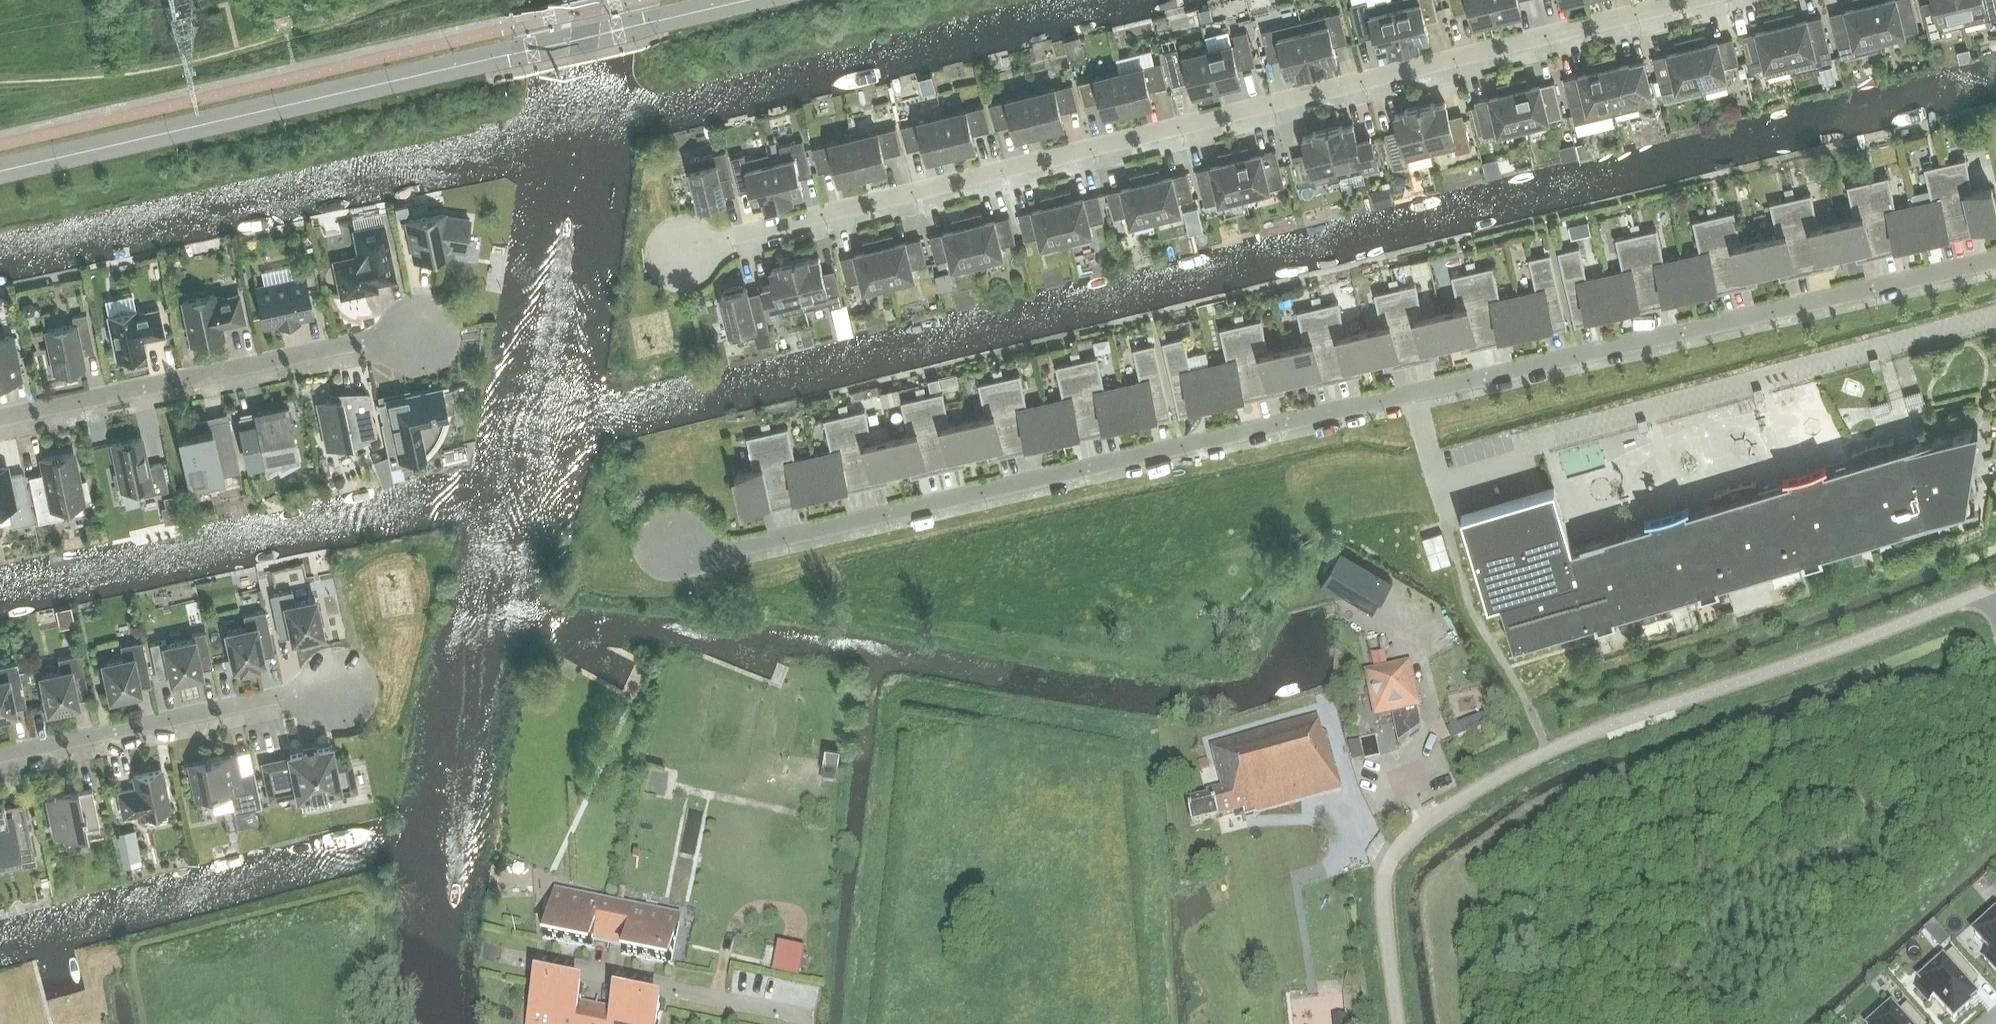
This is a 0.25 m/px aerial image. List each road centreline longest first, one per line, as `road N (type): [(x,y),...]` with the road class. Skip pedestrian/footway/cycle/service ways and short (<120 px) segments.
road 1 (residential): [(1995,261),(723,552),(673,540)]
road 2 (residential): [(687,256),(734,237),(1695,0)]
road 3 (unclassified): [(1398,1023),(1382,887),(1389,857),(1414,827),(1581,736),(1985,589)]
road 4 (tertiary): [(0,172),(747,0)]
road 5 (residential): [(0,419),(392,336),(422,337)]
road 6 (residential): [(0,756),(316,689),(340,692)]
road 7 (residential): [(806,1023),(807,1016),(509,956)]

